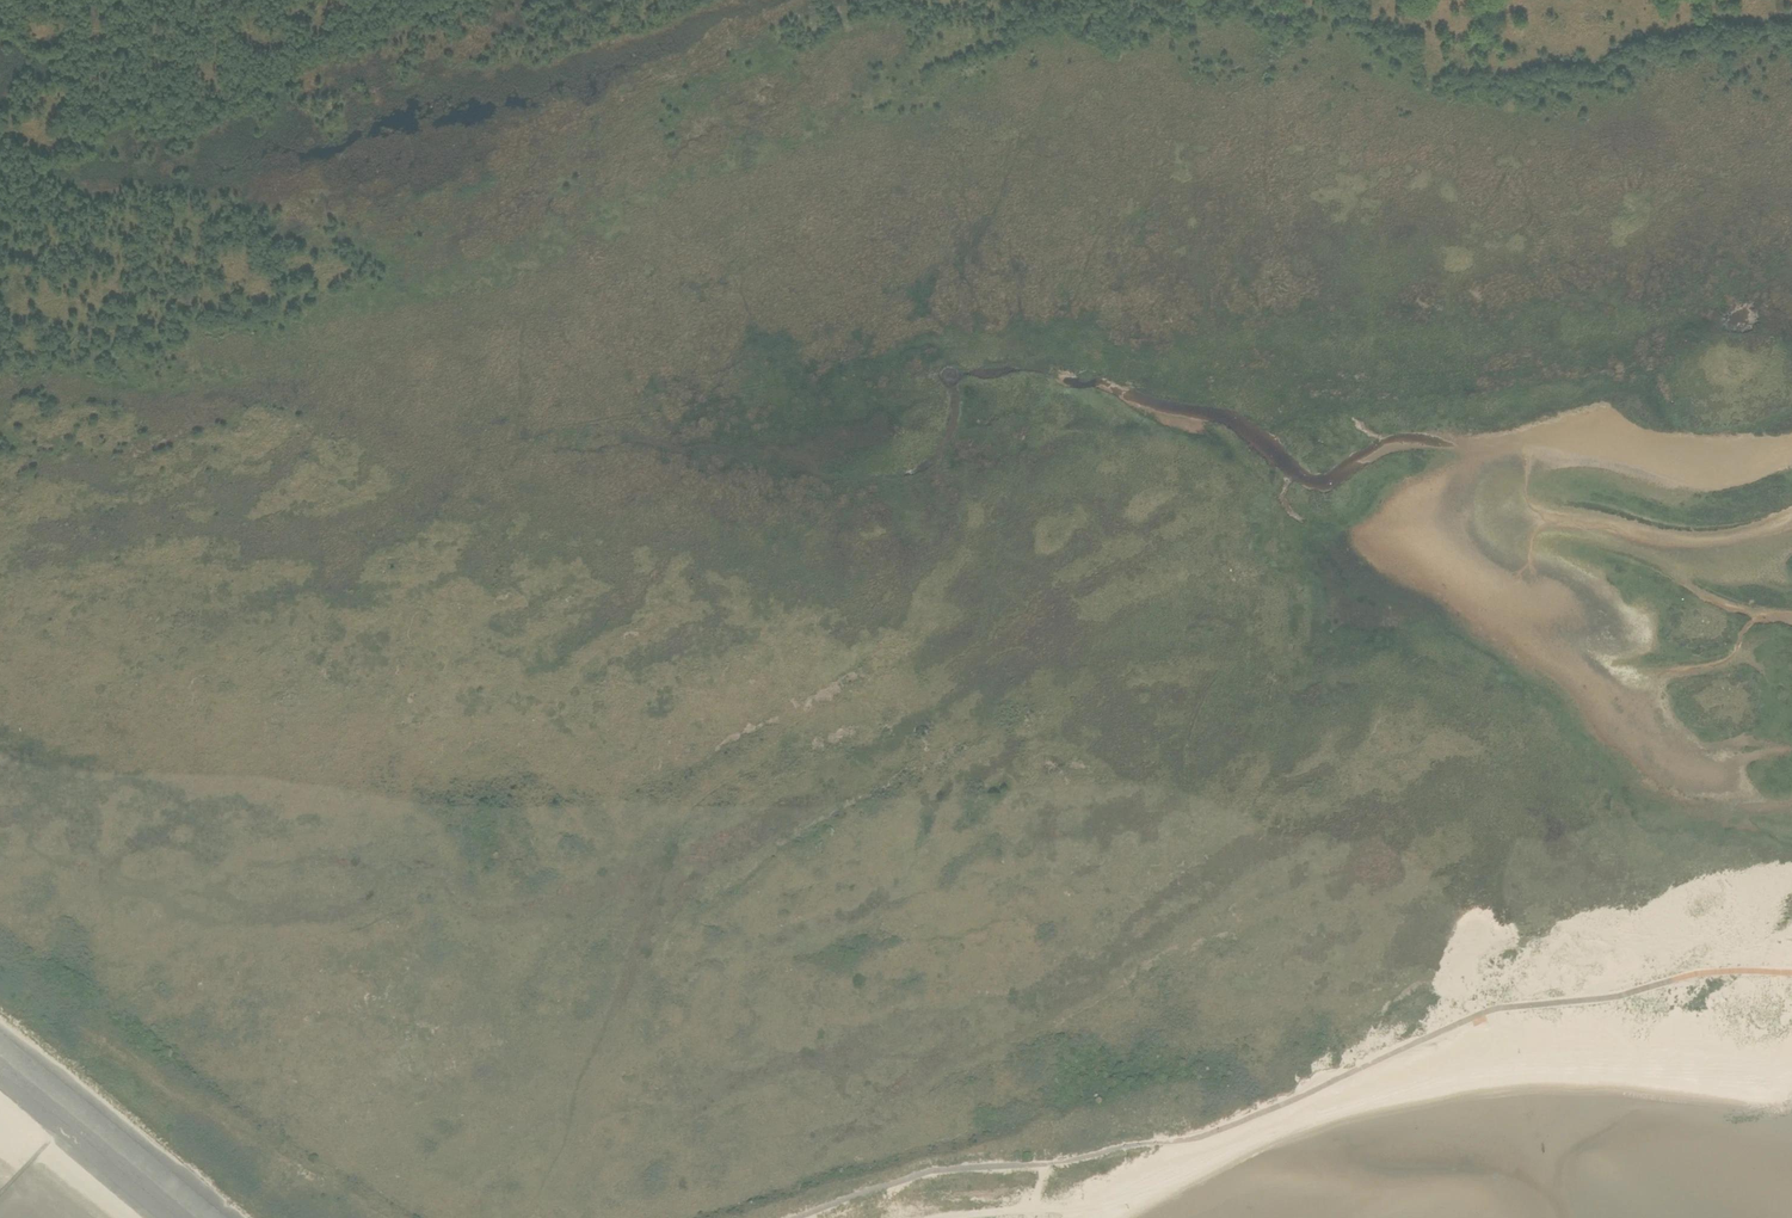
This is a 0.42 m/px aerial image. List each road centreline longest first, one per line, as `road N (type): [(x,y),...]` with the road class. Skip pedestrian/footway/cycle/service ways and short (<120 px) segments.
road 1 (track): [(237,1217),(0,1022)]

